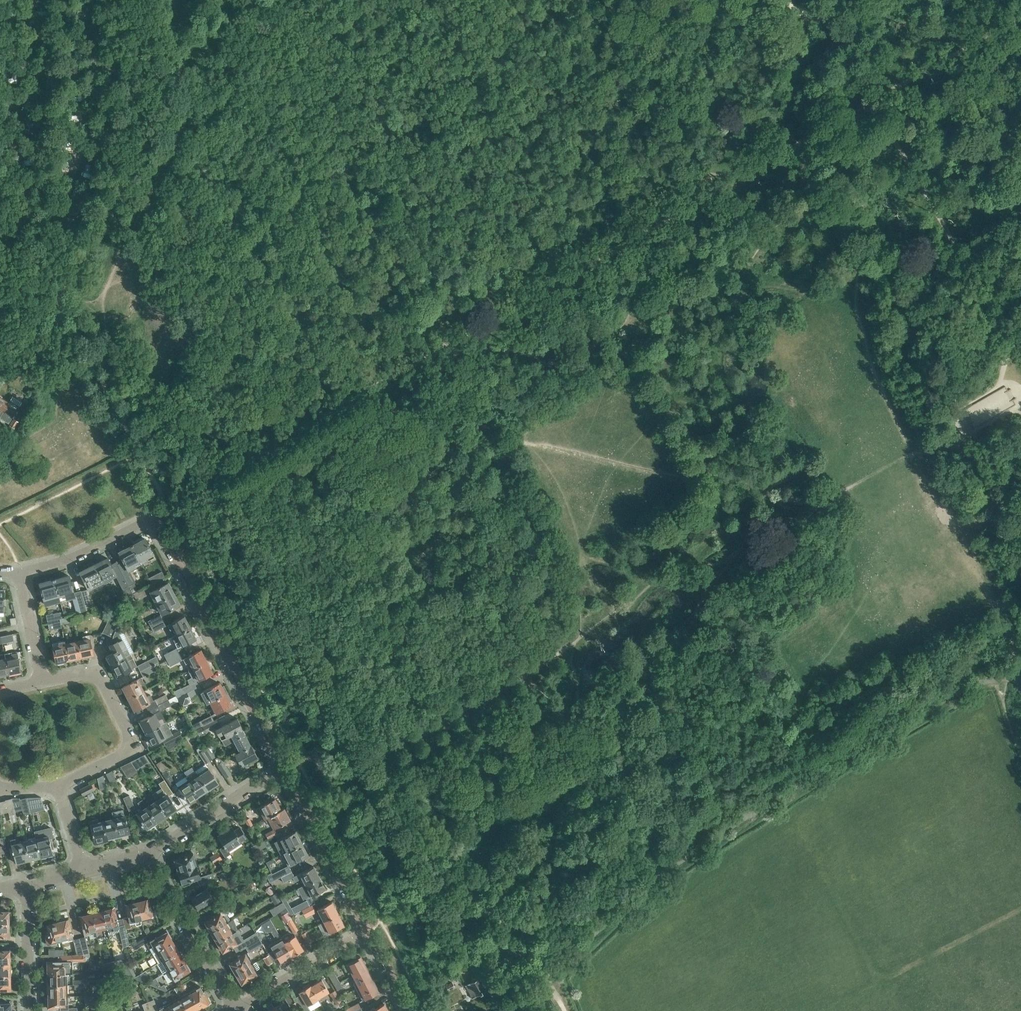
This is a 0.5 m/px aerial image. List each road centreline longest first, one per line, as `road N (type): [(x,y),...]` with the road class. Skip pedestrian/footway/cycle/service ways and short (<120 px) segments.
road 1 (residential): [(279,769),(151,522),(20,572)]
road 2 (residential): [(62,788),(137,746),(98,672),(42,682)]
road 3 (residential): [(369,935),(279,769)]
road 4 (residential): [(233,1010),(149,855)]
road 5 (residential): [(149,855),(279,769)]
road 6 (residential): [(238,1010),(369,935)]
road 7 (residential): [(29,1010),(25,888)]

